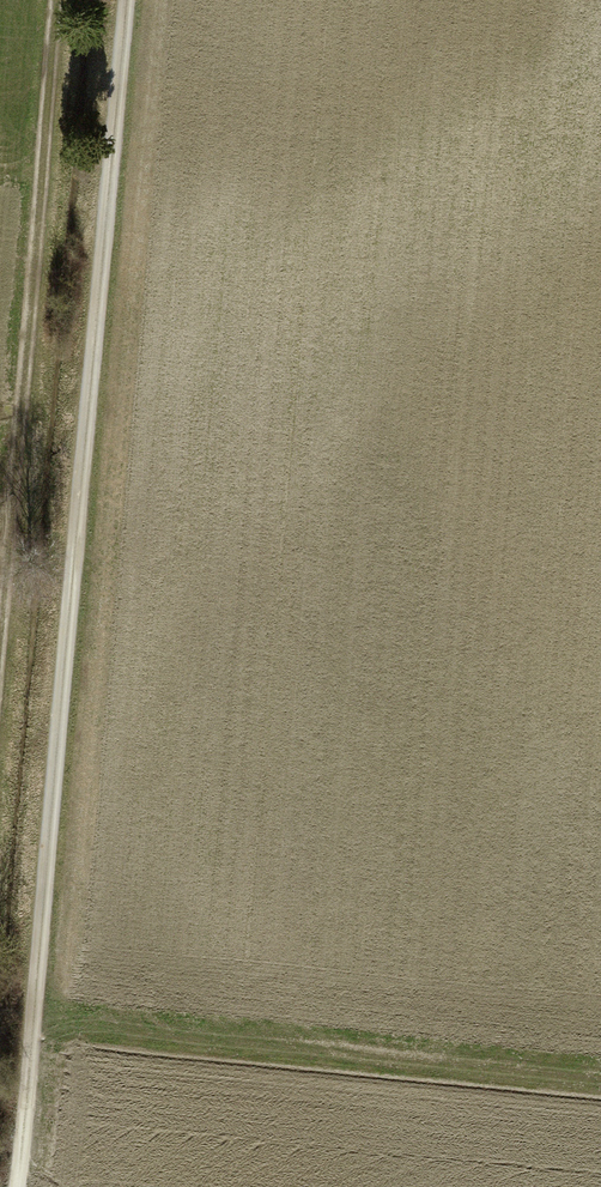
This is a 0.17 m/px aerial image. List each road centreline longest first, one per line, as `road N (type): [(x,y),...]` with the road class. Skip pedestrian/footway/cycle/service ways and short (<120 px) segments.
road 1 (track): [(14,1186),(127,0)]
road 2 (track): [(0,652),(60,0)]

